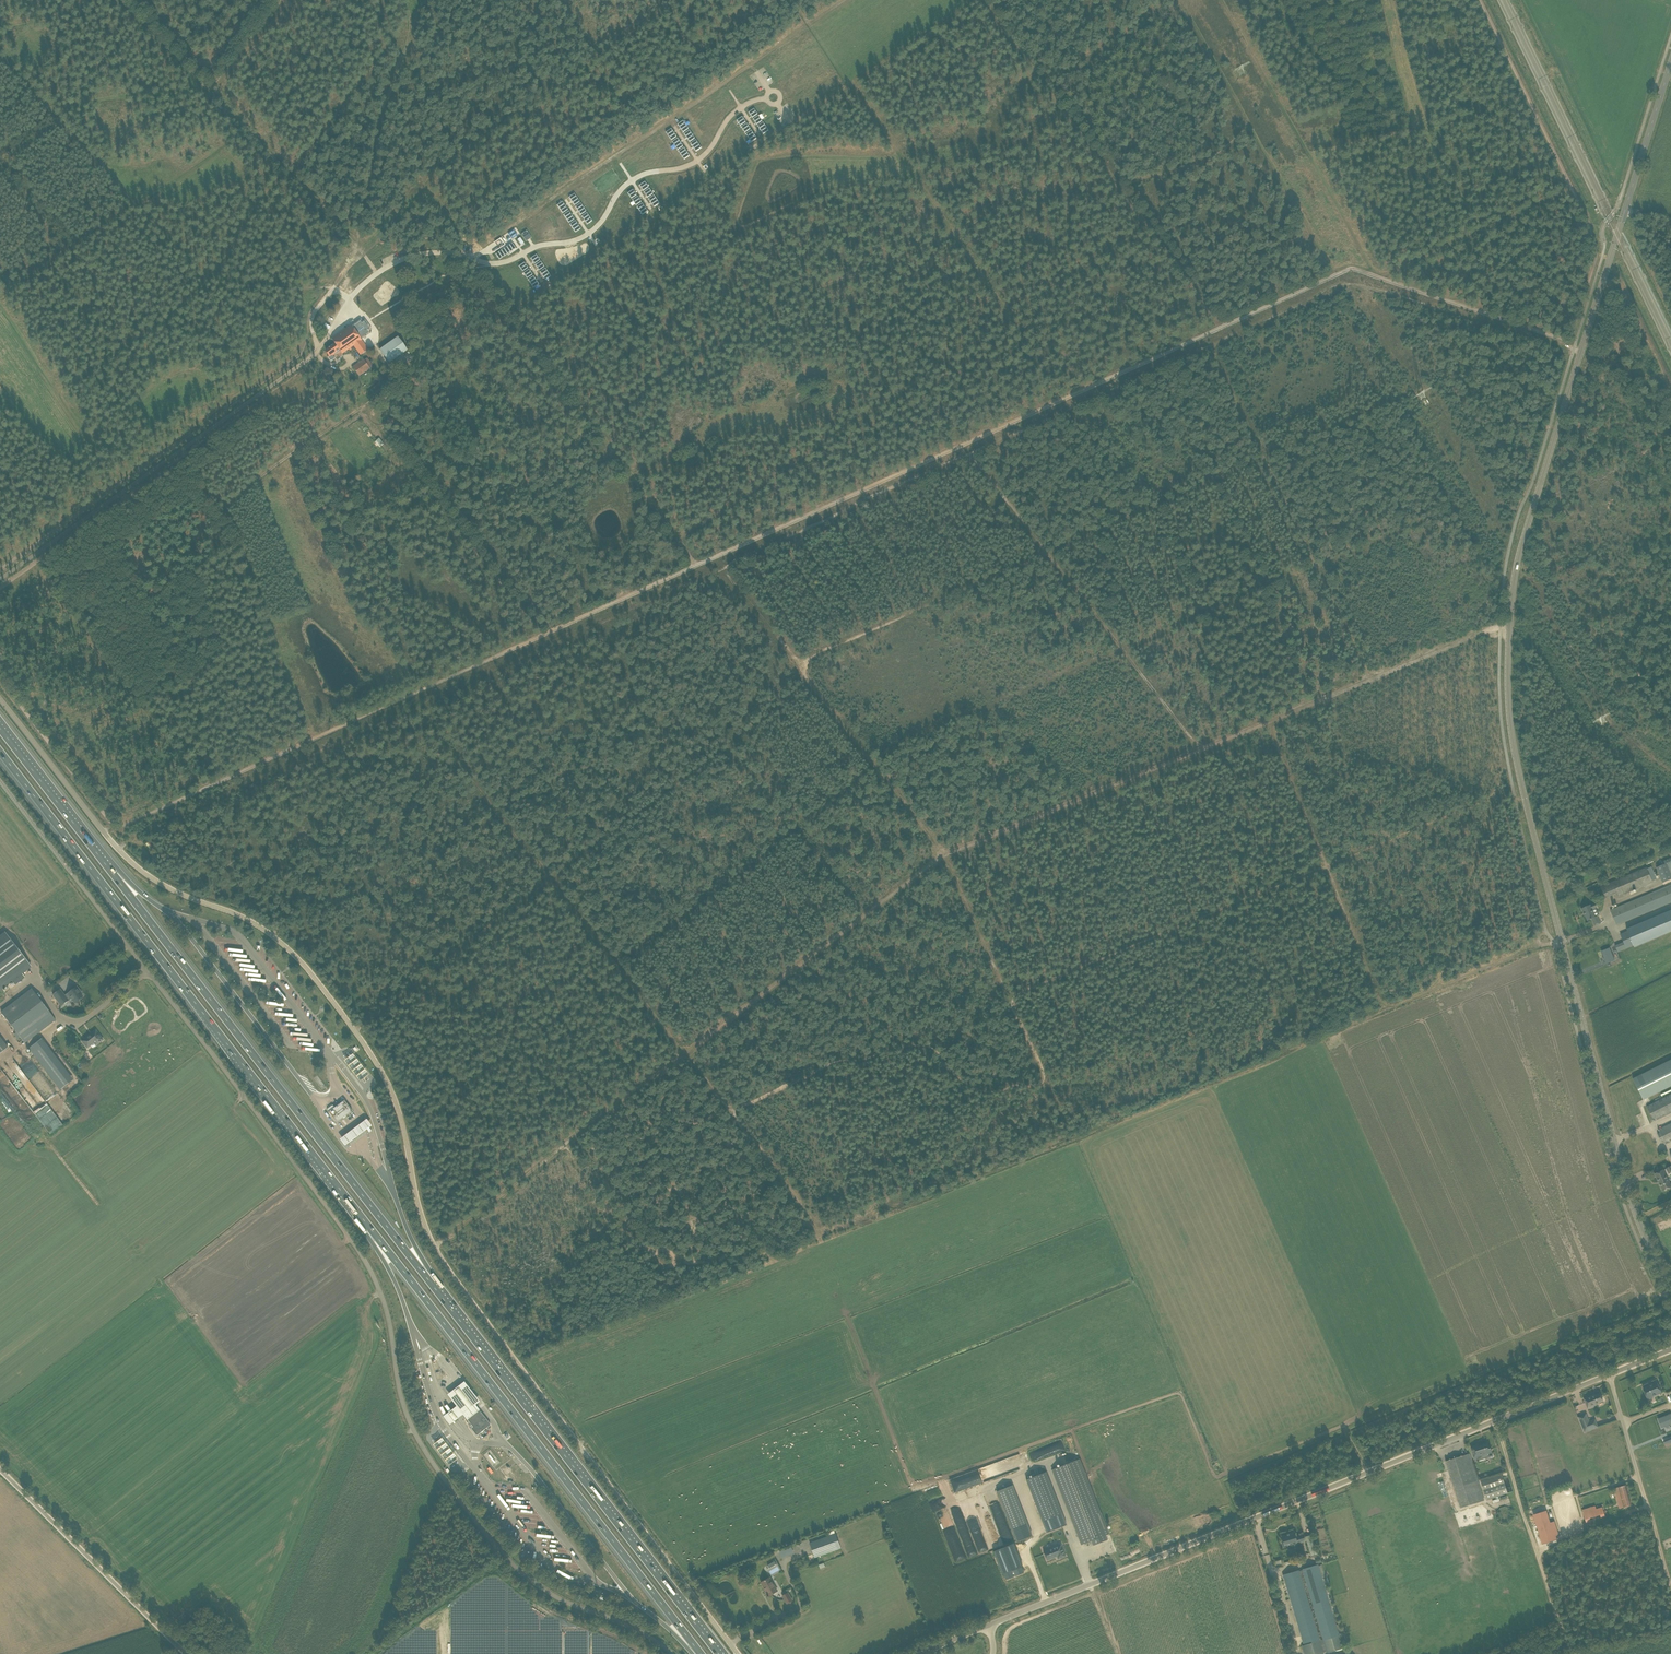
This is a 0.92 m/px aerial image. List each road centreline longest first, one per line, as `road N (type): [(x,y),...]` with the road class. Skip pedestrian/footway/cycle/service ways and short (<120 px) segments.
road 1 (track): [(1573,350),(1340,284),(725,569),(946,855)]
road 2 (tertiary): [(1670,1289),(1624,1179),(1513,744),(1507,682),(1529,521),(1670,64)]
road 3 (unclassified): [(741,1653),(451,1275),(424,1221),(394,1092),(354,1028),(279,941),(135,867),(0,699)]
road 4 (unclassified): [(670,1653),(526,1576),(445,1481),(403,1402),(387,1309),(364,1257),(0,782)]
road 5 (track): [(1327,867),(1009,998),(1046,1076),(1041,1086),(989,1093),(967,1085),(935,1050),(907,1047),(832,1063),(729,1110),(684,1053)]
road 6 (unclassified): [(989,1625),(1610,1376)]
road 7 (track): [(809,659),(802,689),(356,1030)]
road 8 (motorway): [(0,752),(354,1207)]
road 9 (motorway): [(354,1207),(701,1653)]
road 10 (motorway): [(432,1284),(110,870)]
road 11 (track): [(1263,458),(800,666)]
road 12 (track): [(1269,722),(1388,1008),(1553,942)]
road 13 (motorway): [(719,1653),(432,1284)]
road 14 (track): [(417,708),(684,1053)]
road 15 (track): [(970,453),(1201,750)]
road 16 (track): [(1370,679),(1210,346)]
road 17 (track): [(946,855),(1269,722)]
road 18 (track): [(725,569),(417,708)]
road 19 (track): [(768,1159),(727,1183),(728,1221),(767,1215),(792,1223),(792,1235),(721,1259),(660,1266),(655,1254),(674,1258)]
road 20 (track): [(946,855),(684,1053)]
road 21 (track): [(684,1053),(434,1246)]
road 22 (track): [(417,708),(146,829)]
road 23 (unclassified): [(185,1653),(0,1469)]
road 24 (track): [(1269,722),(1502,628)]
road 25 (track): [(1496,1422),(1569,1653)]
road 26 (track): [(1124,650),(1317,566)]
road 27 (track): [(1439,987),(1494,793)]
road 28 (motorway): [(110,870),(0,728)]
road 29 (track): [(1009,998),(946,855)]
road 30 (track): [(729,1110),(823,1234)]
road 31 (track): [(565,1146),(618,1224),(655,1254)]
road 32 (unclassified): [(1648,1507),(1610,1376)]
road 33 (motorway): [(354,1207),(411,1326)]

